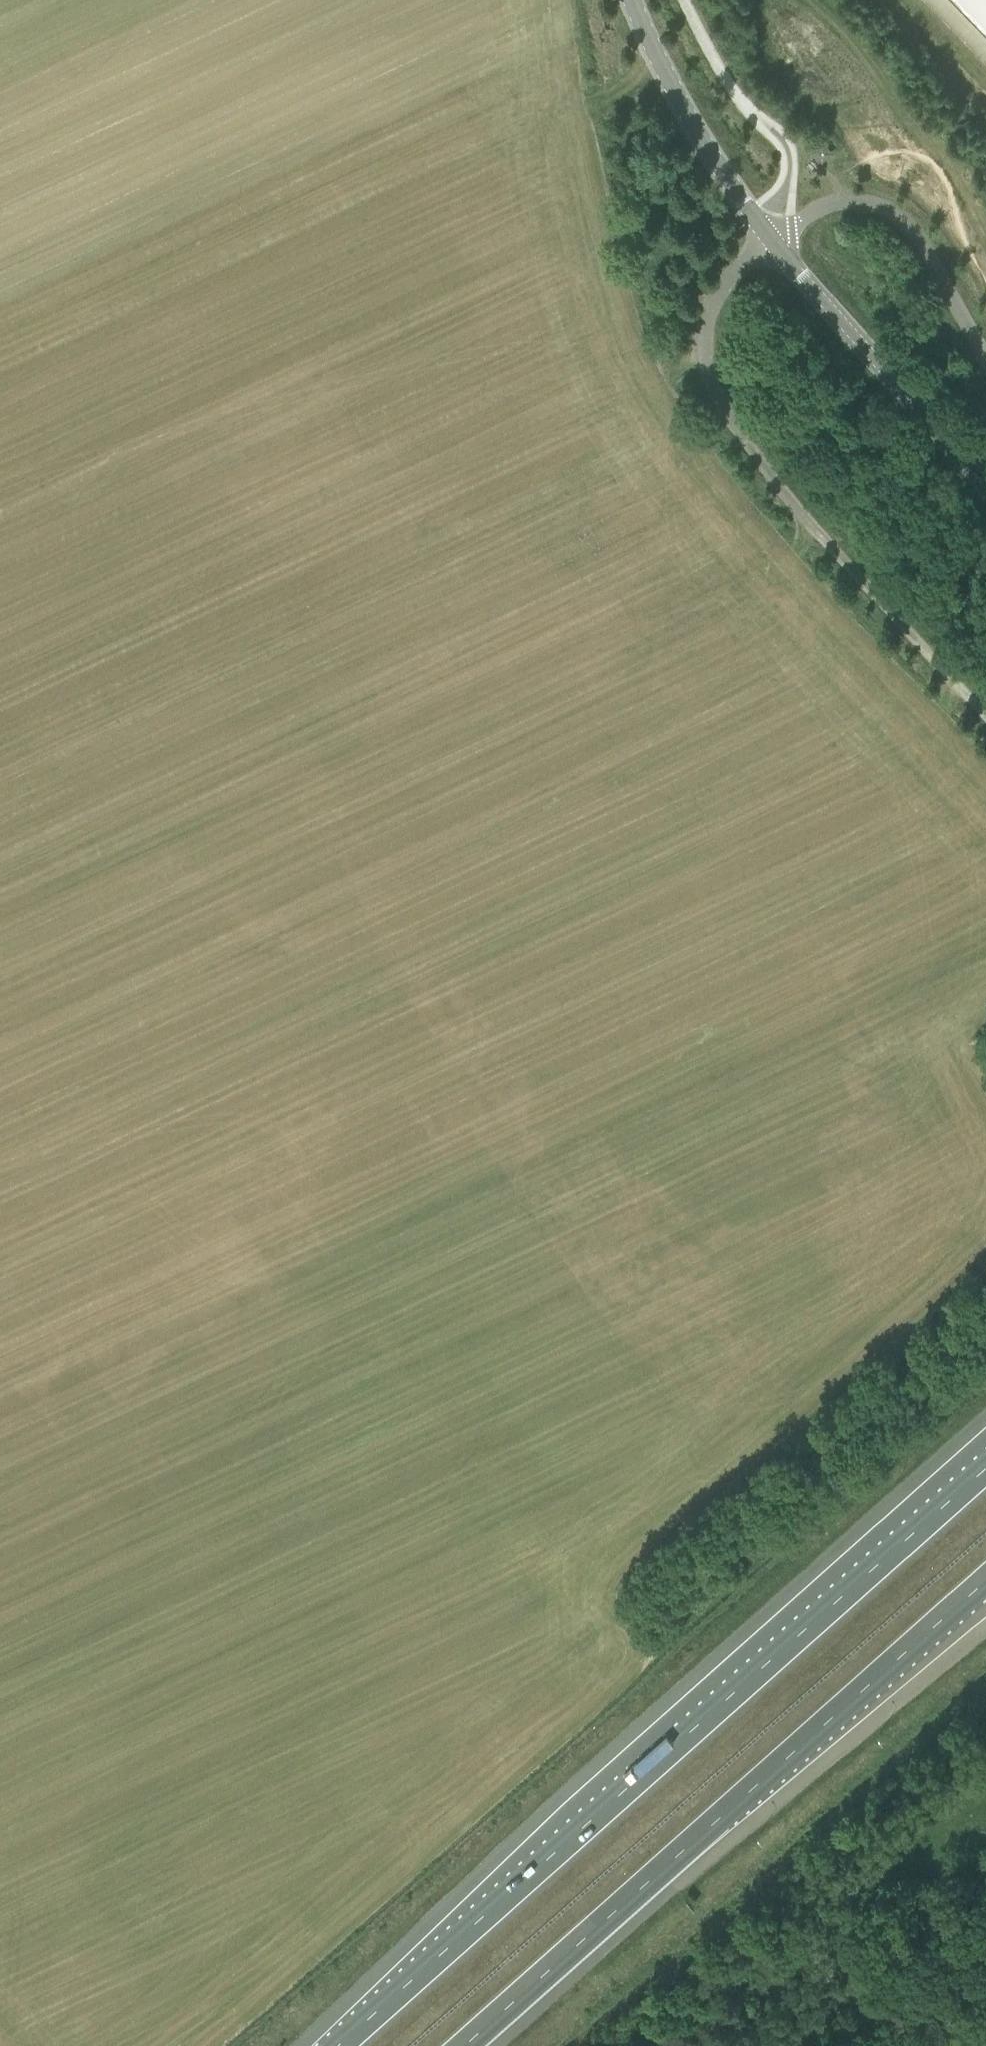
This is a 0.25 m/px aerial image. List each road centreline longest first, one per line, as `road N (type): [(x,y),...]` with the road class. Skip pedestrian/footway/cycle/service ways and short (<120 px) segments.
road 1 (motorway): [(985,1468),(337,2045)]
road 2 (motorway): [(466,2045),(985,1582)]
road 3 (unclassified): [(957,666),(784,474),(720,358),(720,318),(776,234)]
road 4 (unclassified): [(985,475),(776,234)]
road 5 (unclassified): [(776,234),(855,204),(897,217),(945,275),(985,358)]
road 6 (unclassified): [(776,234),(693,118),(639,0)]

